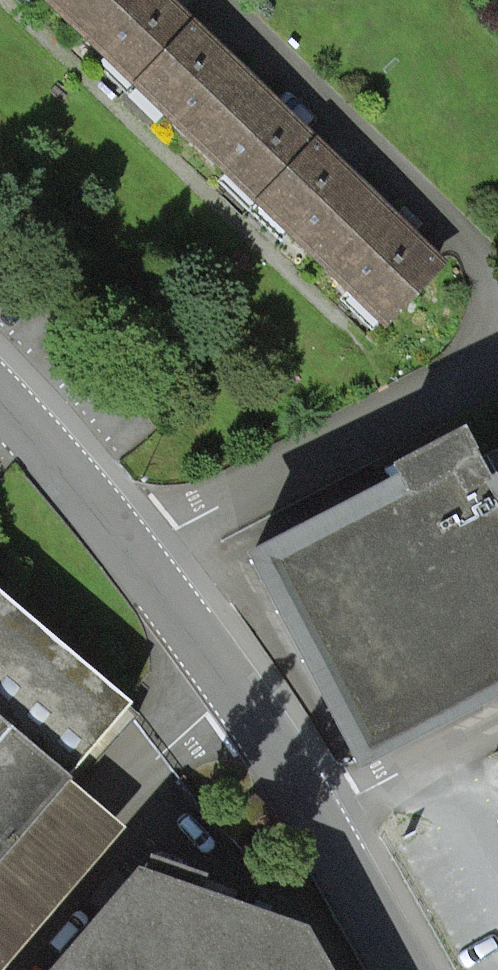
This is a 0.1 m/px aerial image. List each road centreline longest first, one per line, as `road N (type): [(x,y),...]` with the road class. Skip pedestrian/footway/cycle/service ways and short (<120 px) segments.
road 1 (residential): [(134,559),(280,761),(401,969)]
road 2 (residential): [(497,298),(200,0)]
road 3 (residential): [(497,379),(134,559)]
road 4 (residential): [(0,403),(134,559)]

